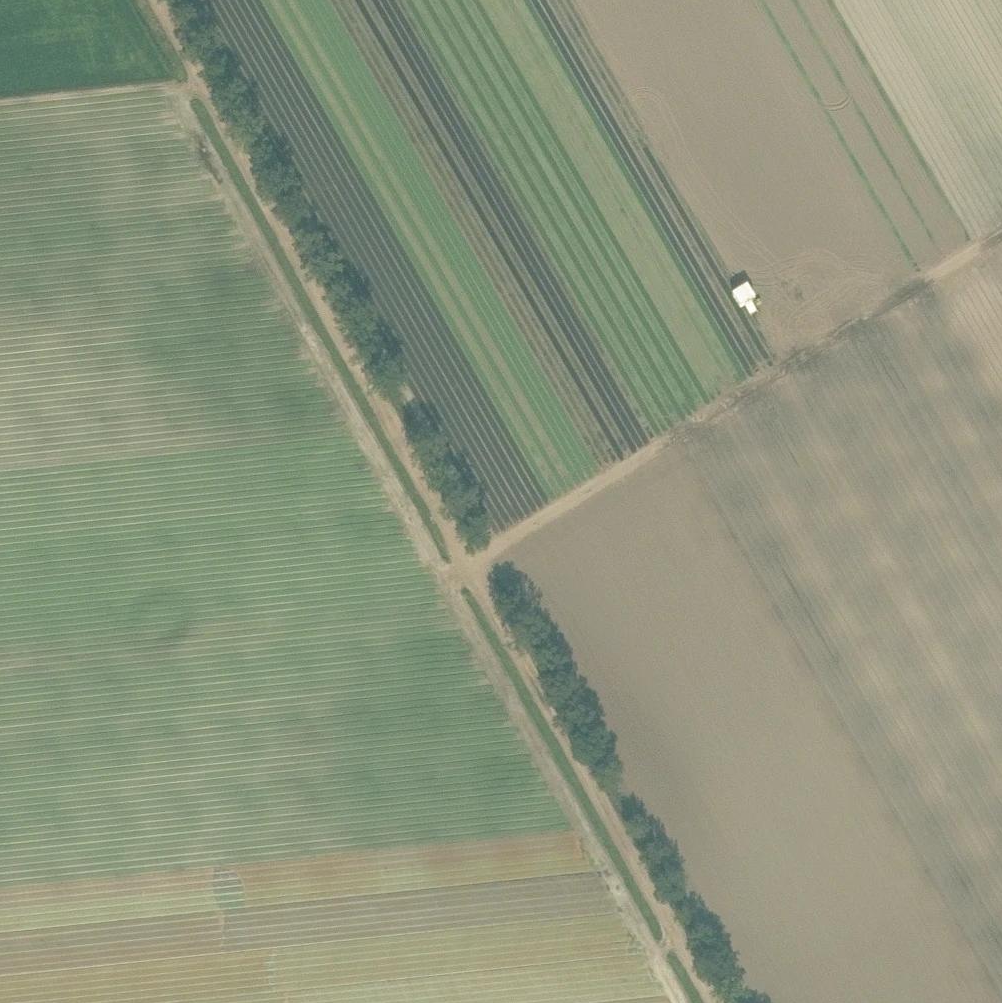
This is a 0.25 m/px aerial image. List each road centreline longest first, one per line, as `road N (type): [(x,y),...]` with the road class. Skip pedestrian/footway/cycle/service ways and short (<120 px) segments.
road 1 (track): [(716,1002),(157,0)]

